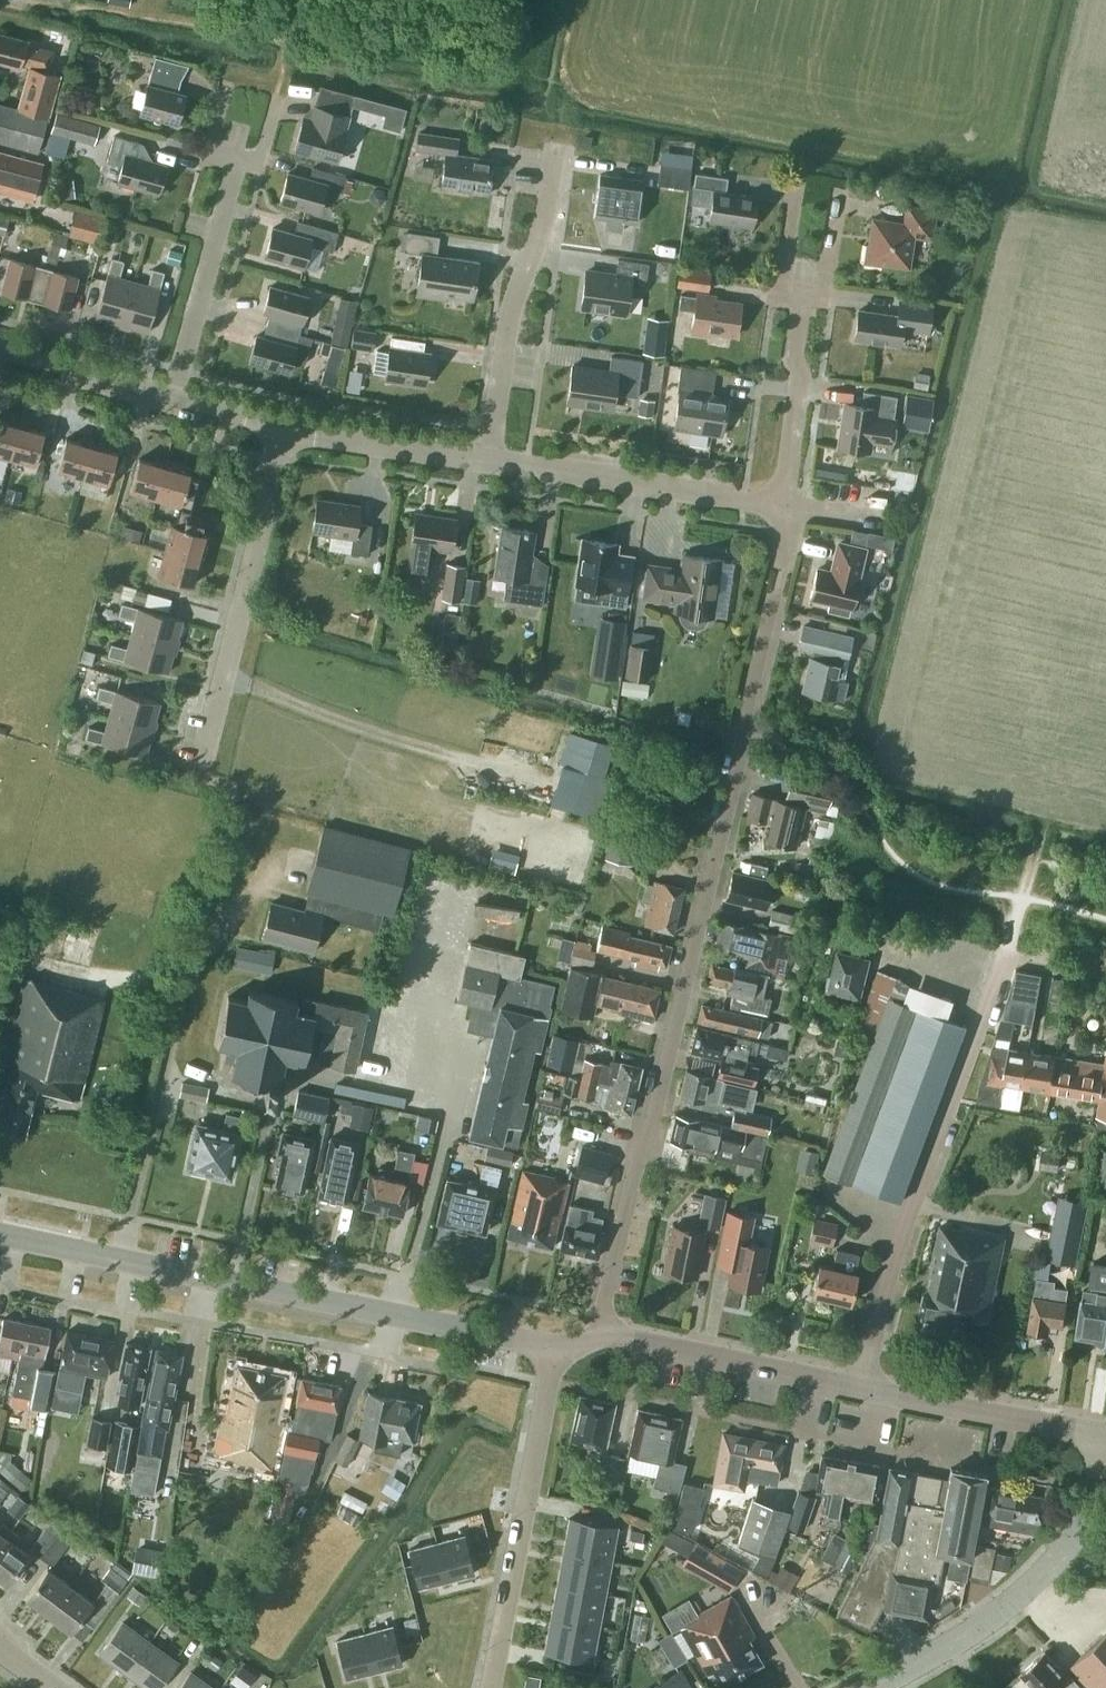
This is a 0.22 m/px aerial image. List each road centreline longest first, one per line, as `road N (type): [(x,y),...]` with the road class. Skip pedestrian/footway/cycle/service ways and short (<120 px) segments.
road 1 (residential): [(602,1335),(772,601)]
road 2 (secondary): [(553,1348),(0,1234)]
road 3 (residential): [(862,1388),(900,1236),(1005,956)]
road 4 (residential): [(1104,1434),(1087,1518),(1049,1566),(980,1627),(871,1687)]
road 5 (track): [(226,673),(354,726),(560,786)]
road 6 (residential): [(202,771),(282,431)]
road 7 (residential): [(491,1687),(553,1348)]
road 8 (residential): [(489,461),(508,325),(544,220),(555,151)]
road 9 (residential): [(782,507),(489,461)]
road 10 (secondary): [(862,1388),(602,1335)]
road 11 (residential): [(171,401),(237,156)]
road 12 (secondary): [(1104,1434),(862,1388)]
road 13 (residential): [(782,507),(801,377),(792,354),(801,294)]
road 14 (residential): [(489,461),(282,431)]
road 15 (residential): [(171,401),(0,350)]

